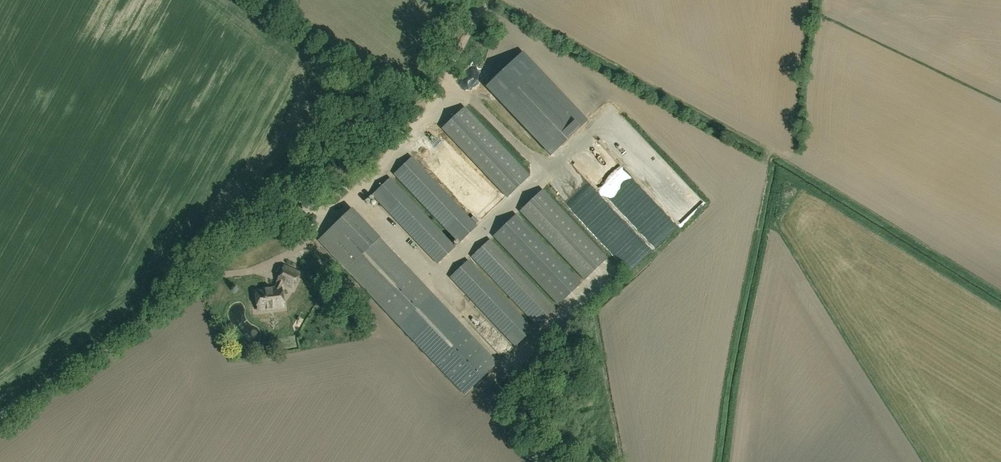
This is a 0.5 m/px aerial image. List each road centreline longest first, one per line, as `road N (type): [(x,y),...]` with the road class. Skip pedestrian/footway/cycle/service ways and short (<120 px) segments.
road 1 (unclassified): [(0,429),(275,220),(323,219)]

